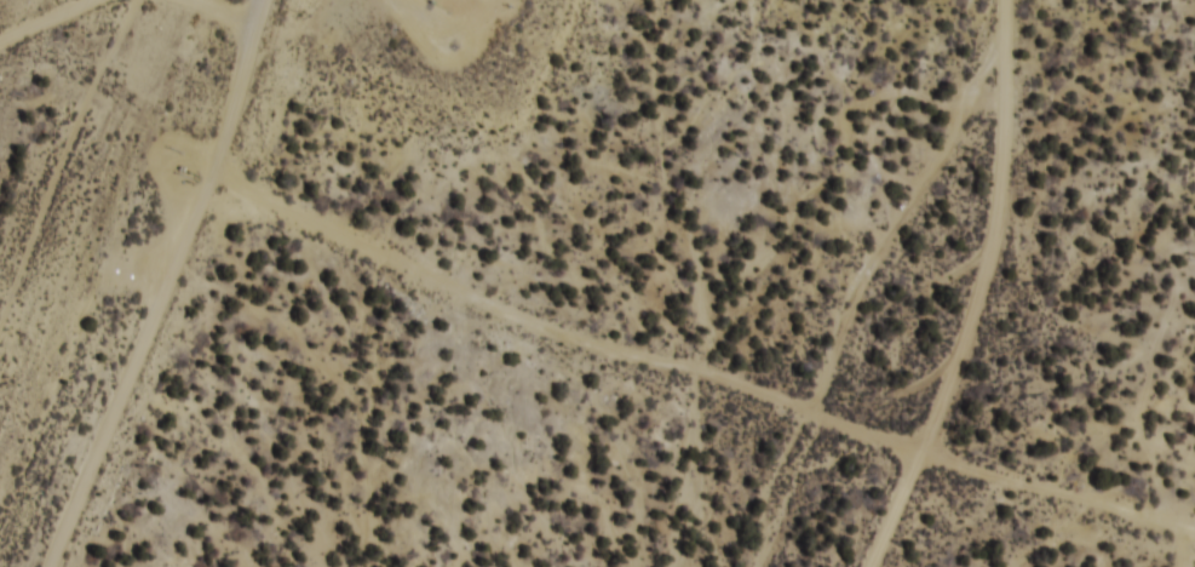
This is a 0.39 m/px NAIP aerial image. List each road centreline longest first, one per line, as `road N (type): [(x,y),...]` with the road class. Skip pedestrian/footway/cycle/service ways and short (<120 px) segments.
road 1 (track): [(1194,522),(917,452),(208,184)]
road 2 (residential): [(50,566),(208,184),(260,0)]
road 3 (track): [(863,566),(917,452)]

